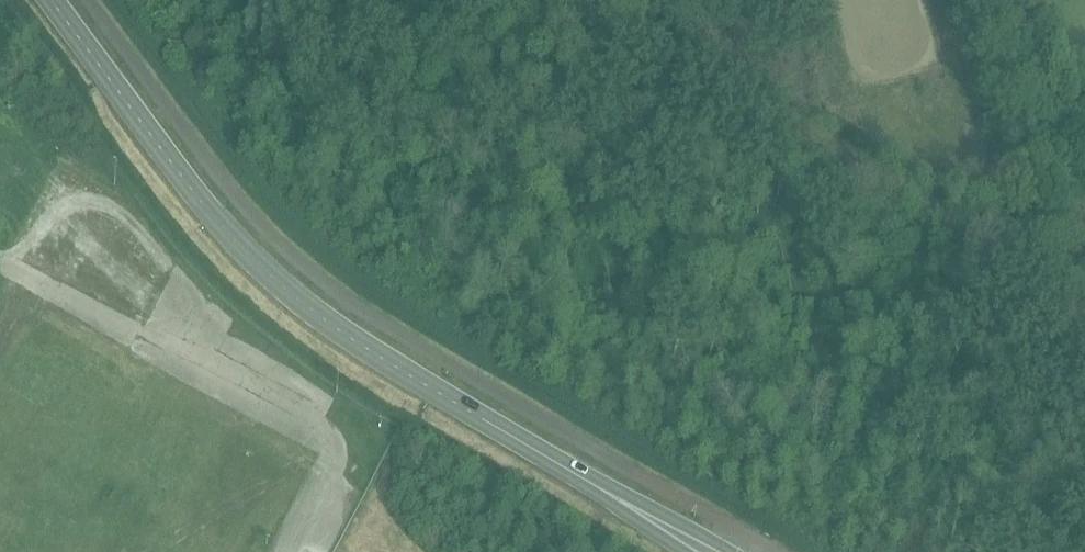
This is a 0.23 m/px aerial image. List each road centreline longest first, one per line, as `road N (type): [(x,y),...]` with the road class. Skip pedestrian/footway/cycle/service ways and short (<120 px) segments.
road 1 (secondary): [(654,519),(432,388),(291,292),(222,224),(54,0)]

